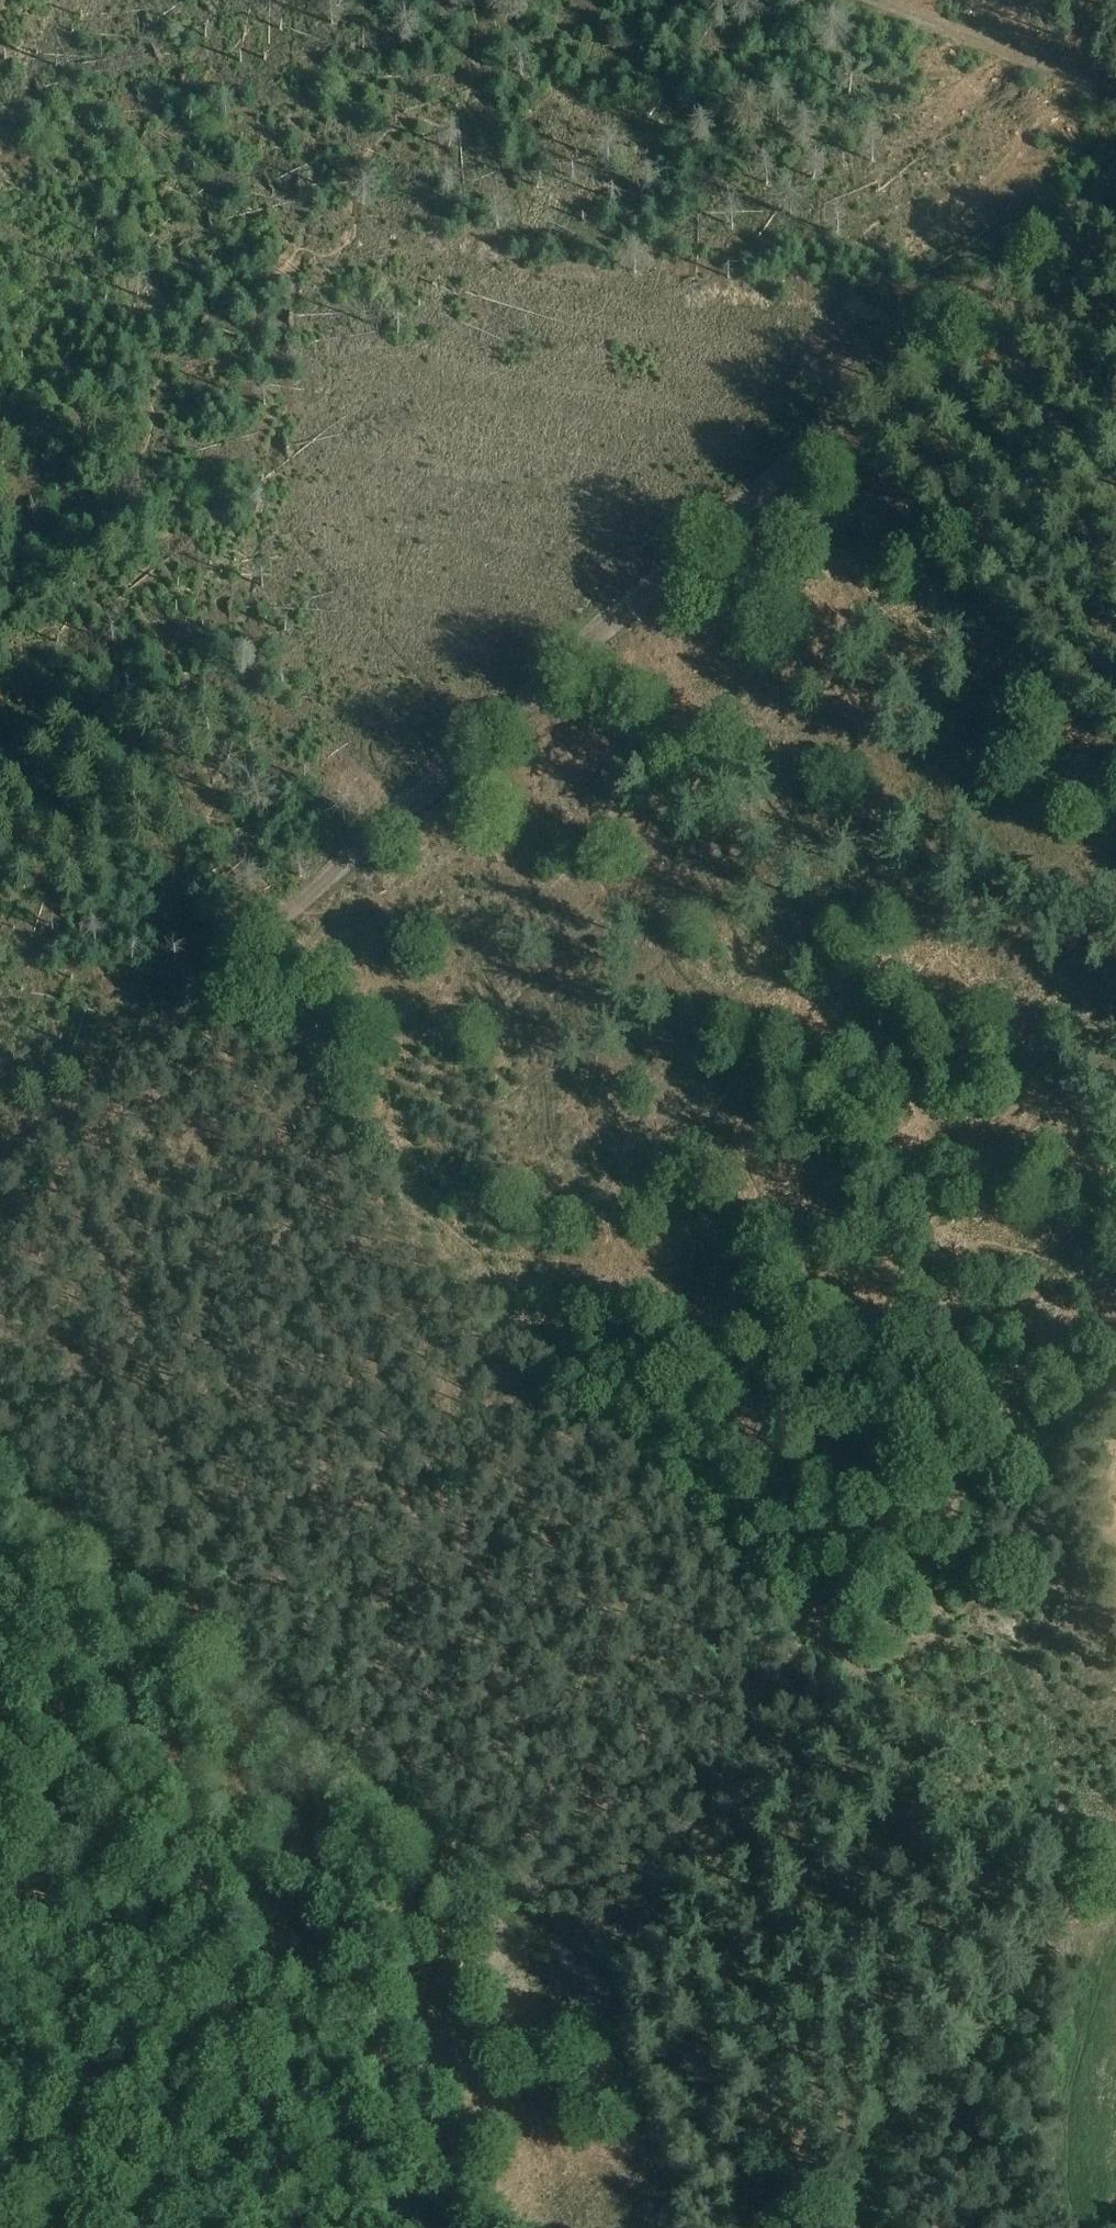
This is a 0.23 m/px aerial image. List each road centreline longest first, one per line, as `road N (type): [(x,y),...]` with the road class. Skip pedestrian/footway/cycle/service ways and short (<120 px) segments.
road 1 (track): [(328,890),(1115,192)]
road 2 (track): [(596,1993),(0,1479)]
road 3 (track): [(983,1574),(973,1497),(1038,1332),(1094,1239)]
road 4 (track): [(0,1180),(235,972)]
road 5 (track): [(660,2227),(648,2137),(596,1993)]
road 6 (track): [(1115,73),(1092,44),(950,0)]

